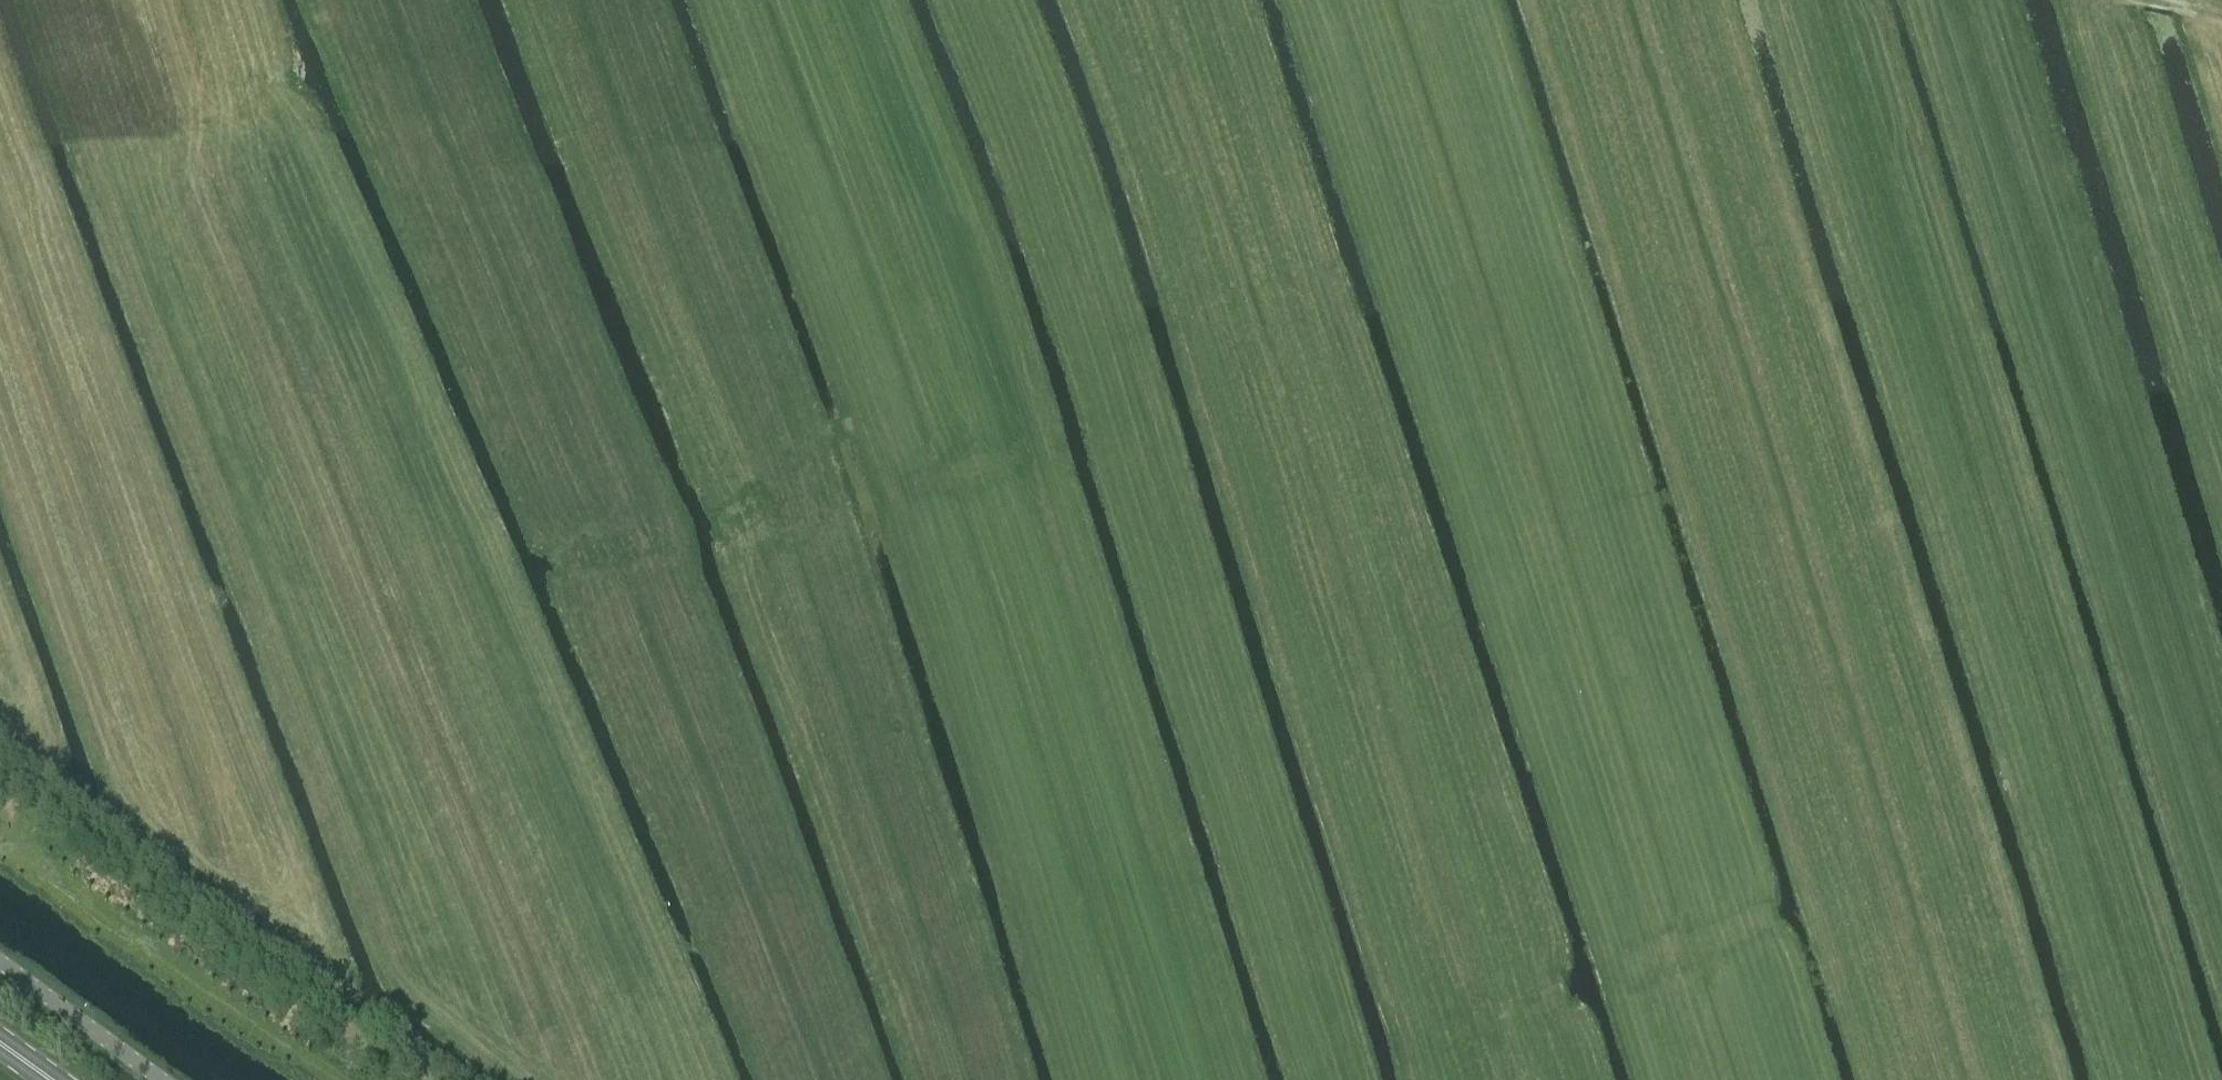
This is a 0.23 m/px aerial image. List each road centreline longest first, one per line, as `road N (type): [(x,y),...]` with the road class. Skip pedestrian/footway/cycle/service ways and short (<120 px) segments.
road 1 (unclassified): [(161,1079),(0,963)]

